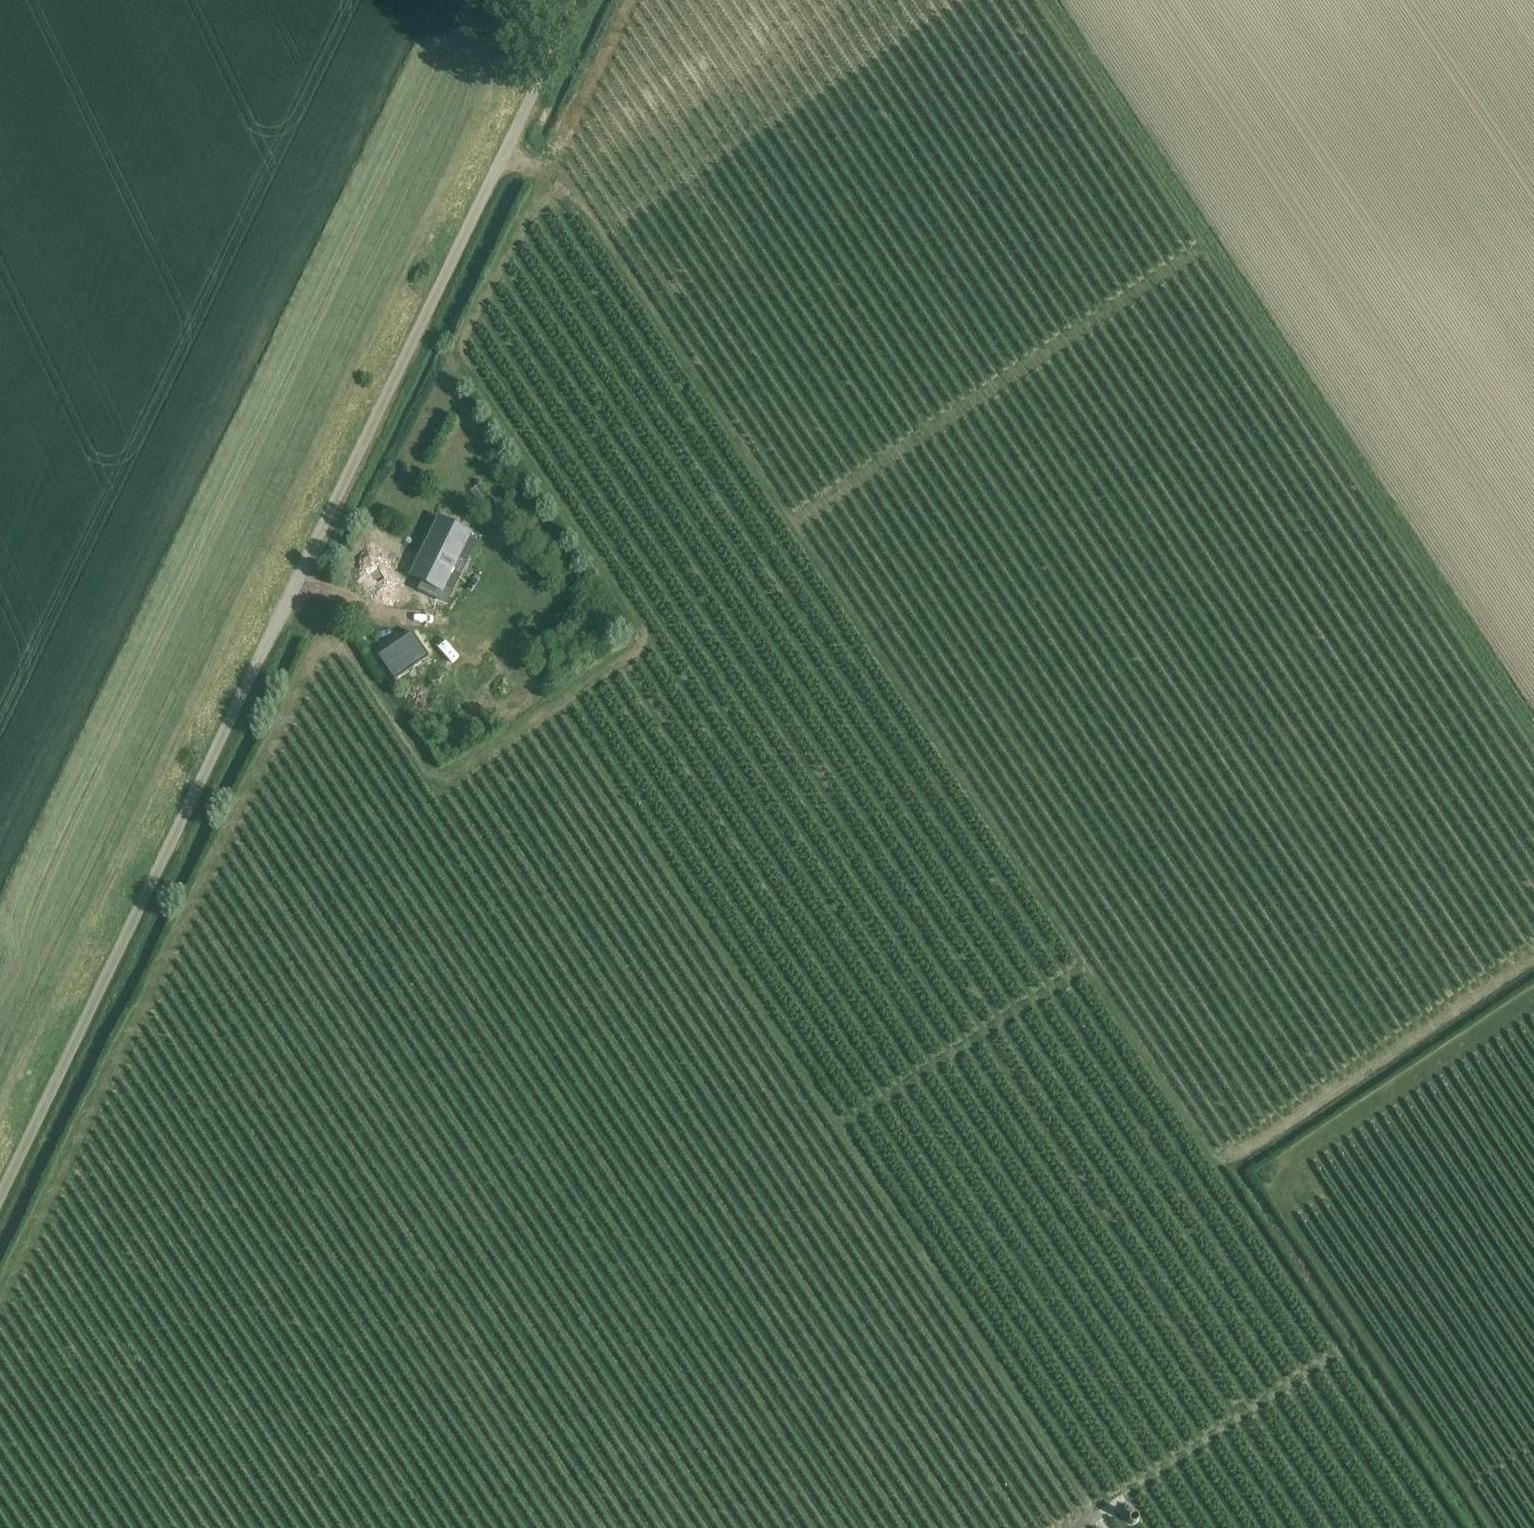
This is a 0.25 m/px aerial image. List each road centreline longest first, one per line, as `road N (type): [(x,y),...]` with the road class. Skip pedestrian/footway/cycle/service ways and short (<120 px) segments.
road 1 (unclassified): [(0,1207),(573,0)]

